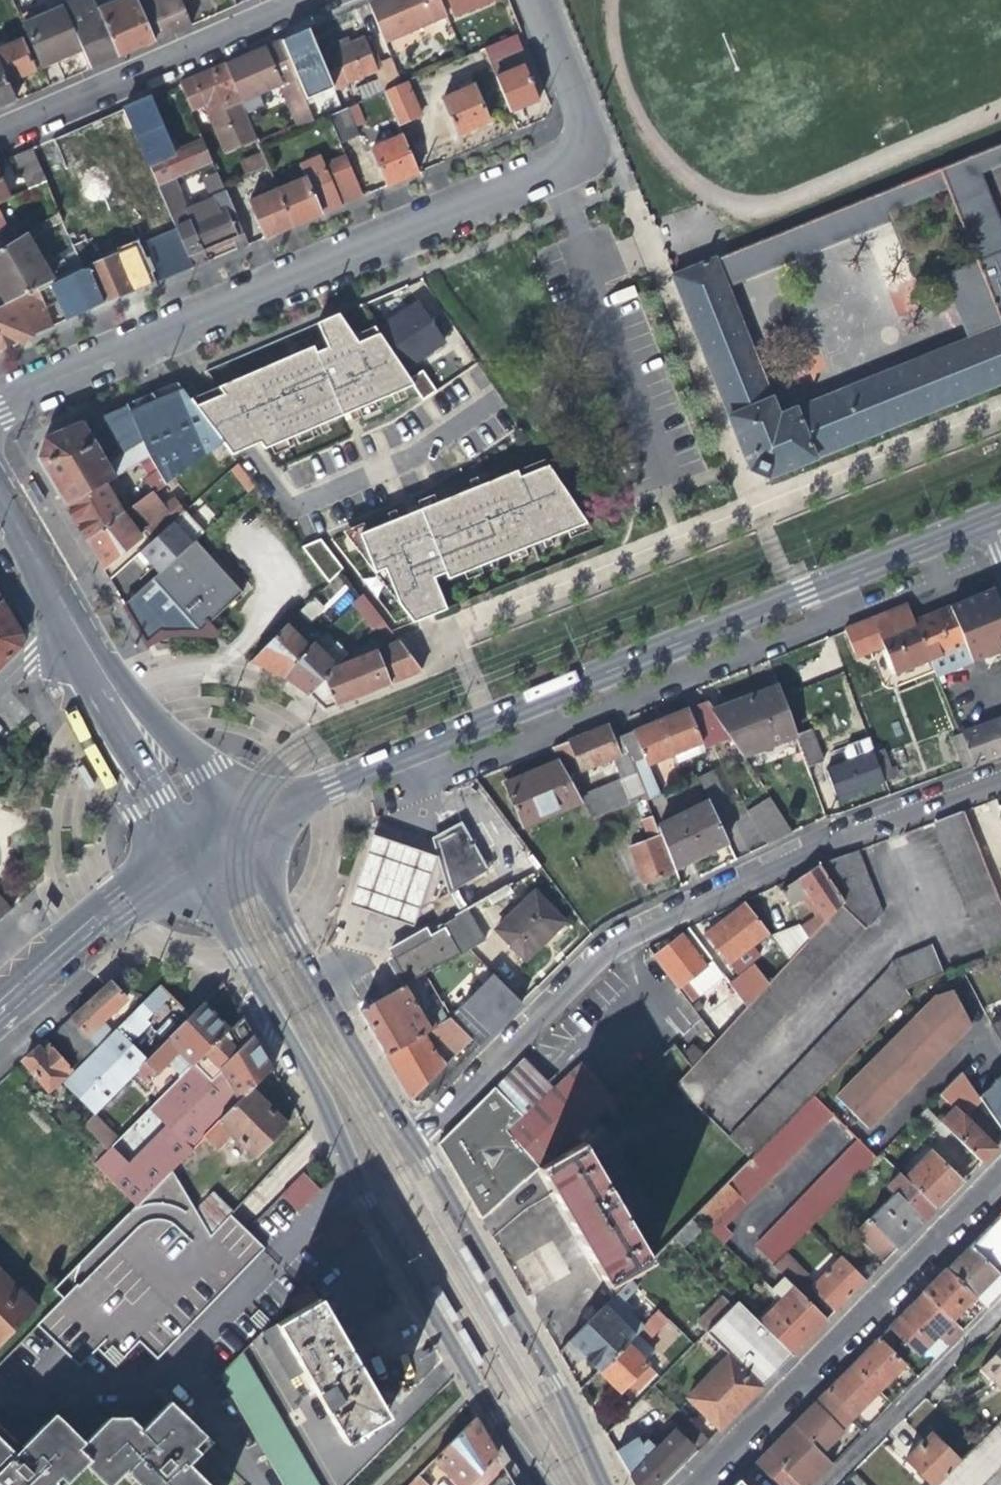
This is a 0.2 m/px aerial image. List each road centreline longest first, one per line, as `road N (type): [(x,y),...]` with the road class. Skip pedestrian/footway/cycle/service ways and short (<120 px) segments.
road 1 (secondary): [(235,829),(987,514)]
road 2 (secondary): [(185,857),(305,1065),(367,1200),(494,1418),(542,1484)]
road 3 (residential): [(1000,770),(772,860),(619,934),(411,1132)]
road 4 (residential): [(596,150),(0,402)]
road 5 (residential): [(693,1484),(1000,1172)]
road 6 (secondary): [(603,1484),(557,1380),(411,1132)]
road 7 (residential): [(0,139),(322,0)]
road 8 (secondary): [(411,1132),(235,829)]
road 9 (secondary): [(235,829),(201,775),(67,615)]
road 10 (secondary): [(67,615),(185,857)]
road 11 (residential): [(818,1484),(1000,1302)]
road 12 (secondary): [(185,857),(112,902),(0,995)]
road 13 (residential): [(596,150),(533,0)]
road 14 (secondary): [(0,496),(67,615)]

